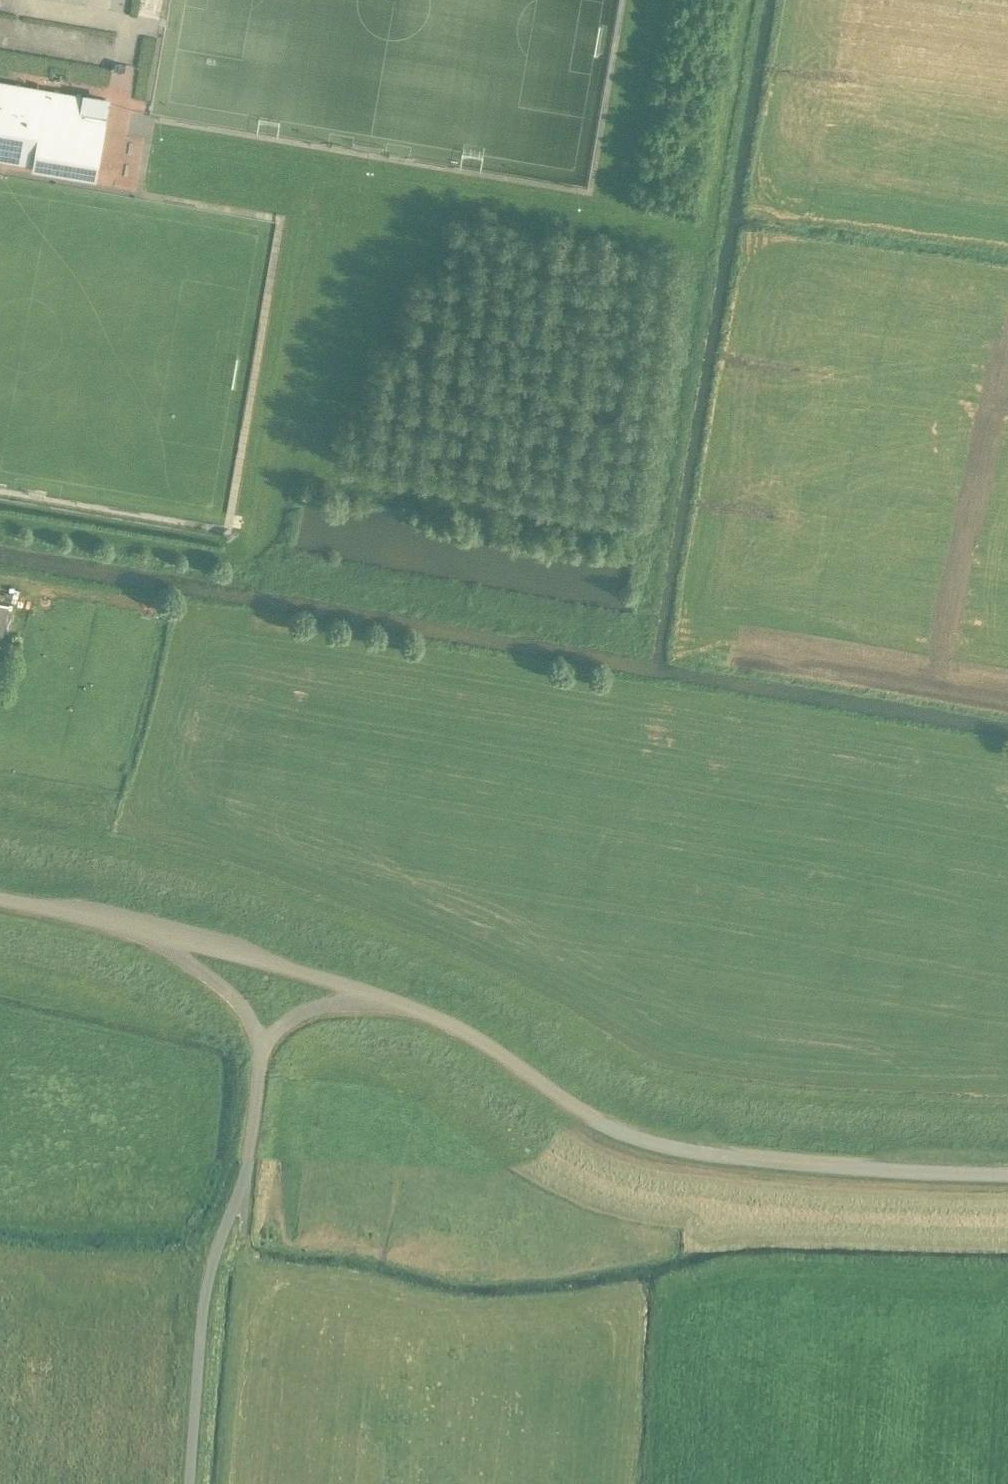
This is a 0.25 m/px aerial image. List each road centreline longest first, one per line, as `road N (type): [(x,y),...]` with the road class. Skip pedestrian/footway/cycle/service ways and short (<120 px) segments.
road 1 (unclassified): [(375,998),(473,1038),(595,1120),(641,1140),(779,1161),(1007,1173)]
road 2 (unclassified): [(189,1483),(207,1277),(248,1167),(262,1053)]
road 3 (unclassified): [(375,998),(150,931)]
road 4 (unclassified): [(262,1053),(242,1008),(150,931)]
road 5 (unclassified): [(150,931),(0,902)]
road 6 (unclassified): [(262,1053),(284,1025),(308,1013),(375,998)]

